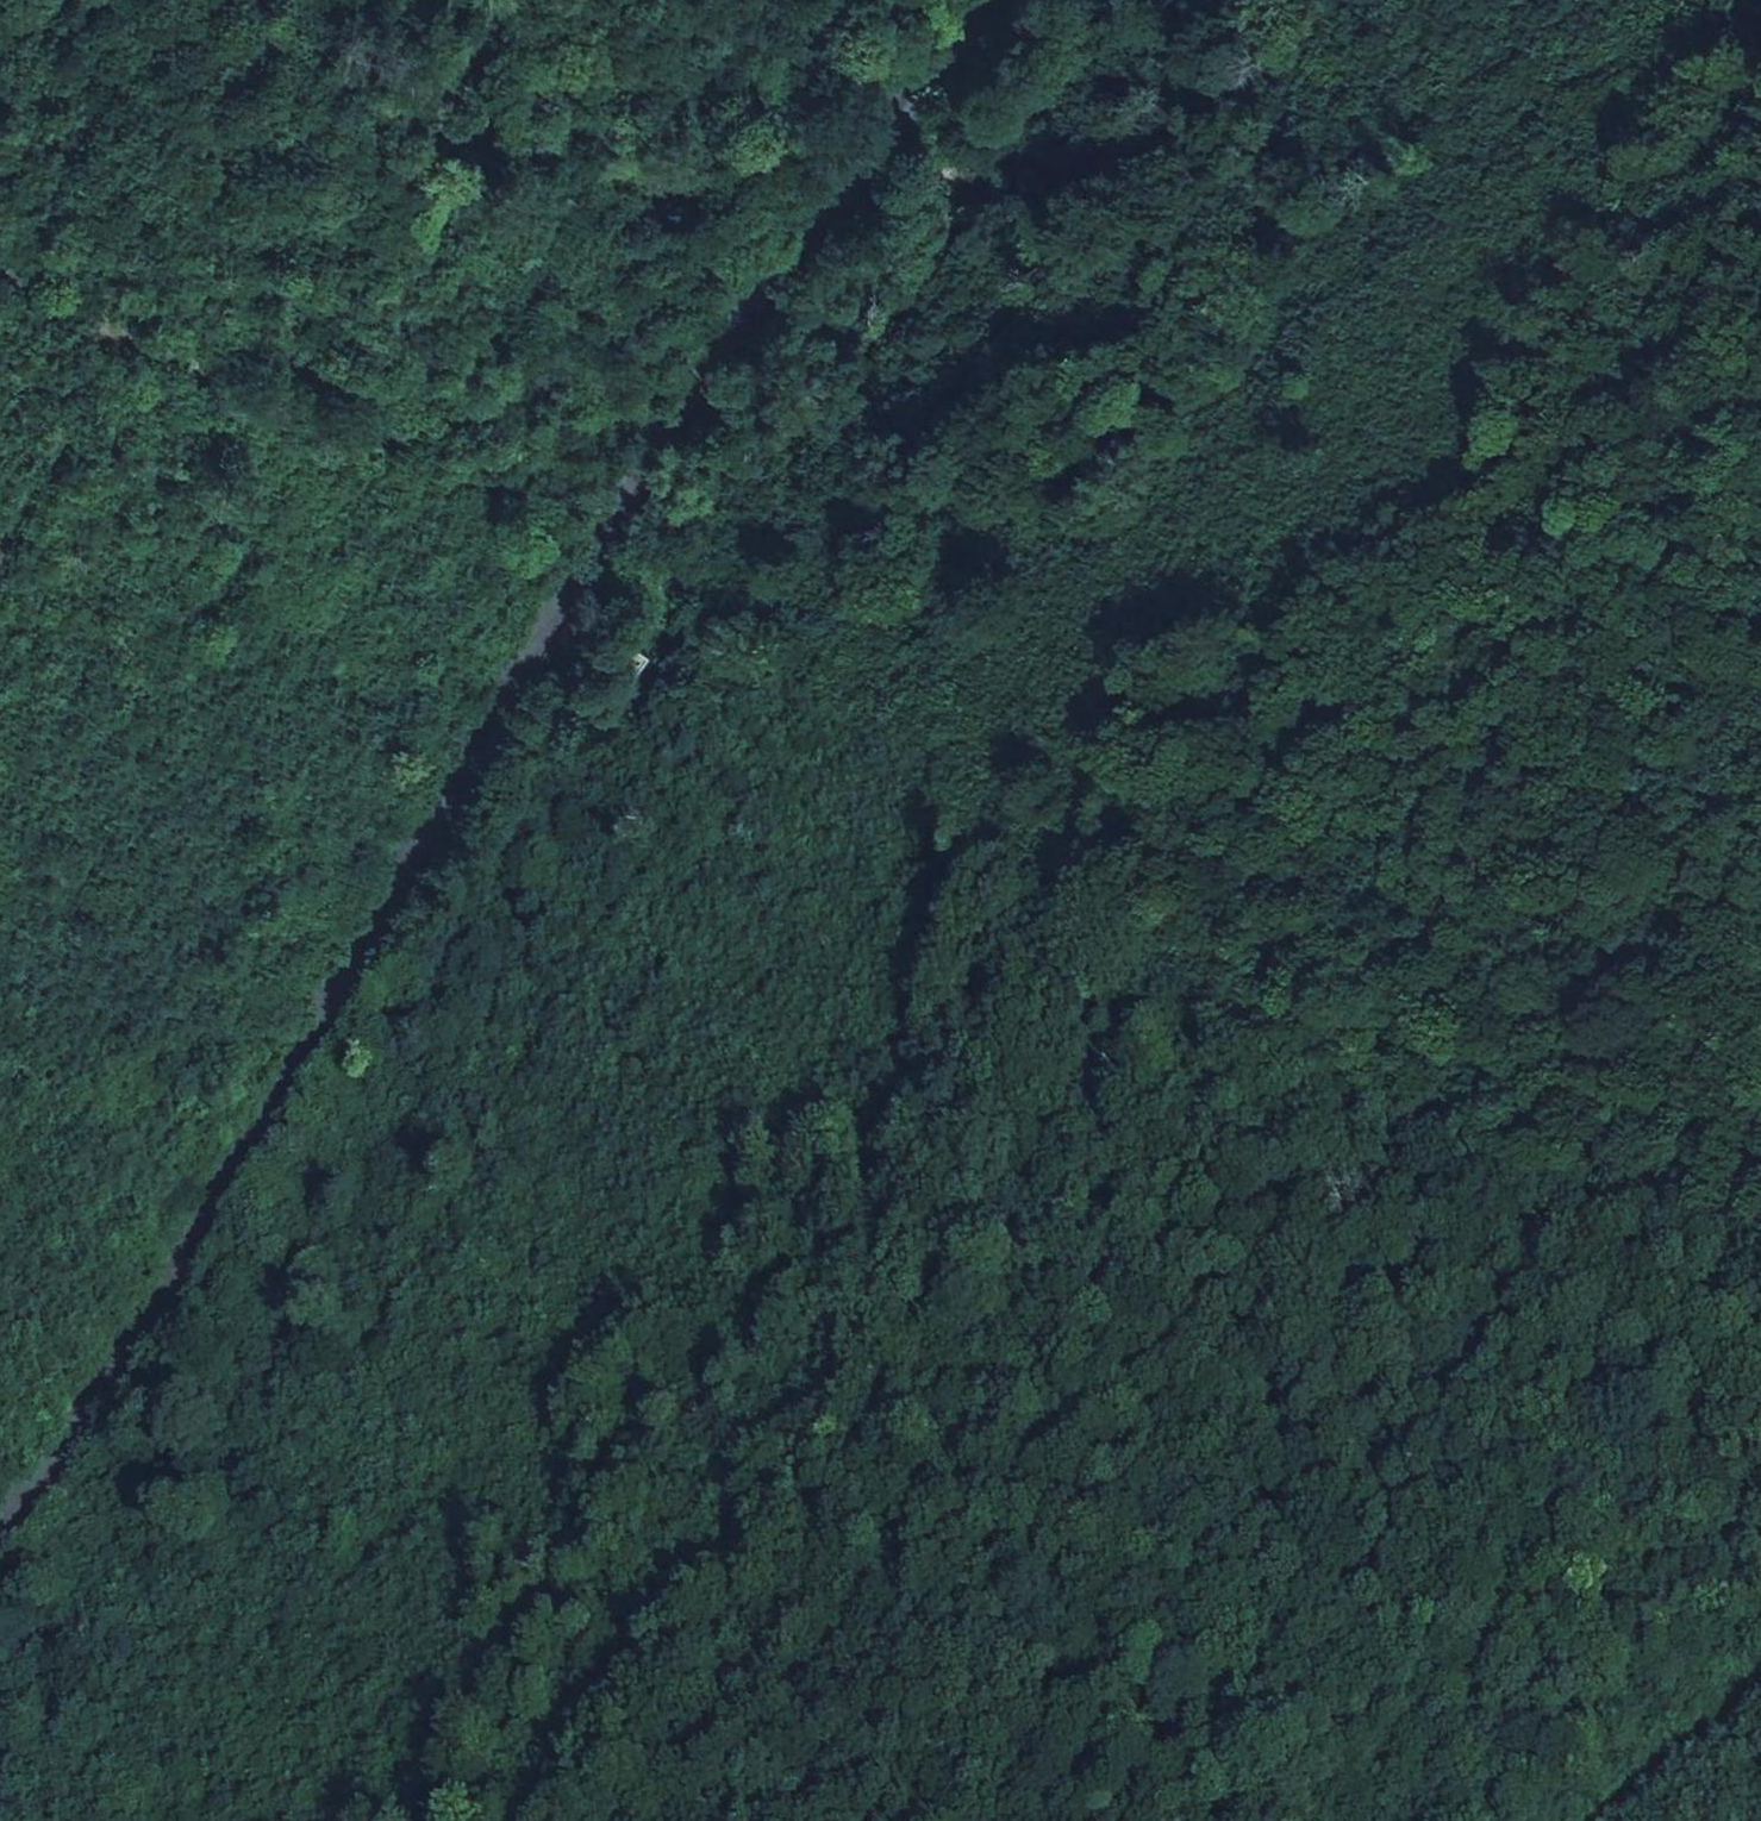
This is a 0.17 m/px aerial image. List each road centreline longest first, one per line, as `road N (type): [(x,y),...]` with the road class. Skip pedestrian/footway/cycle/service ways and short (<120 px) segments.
road 1 (tertiary): [(0,1547),(68,1467),(345,1019),(593,555),(1025,0)]
road 2 (track): [(1760,1692),(1612,1820)]

